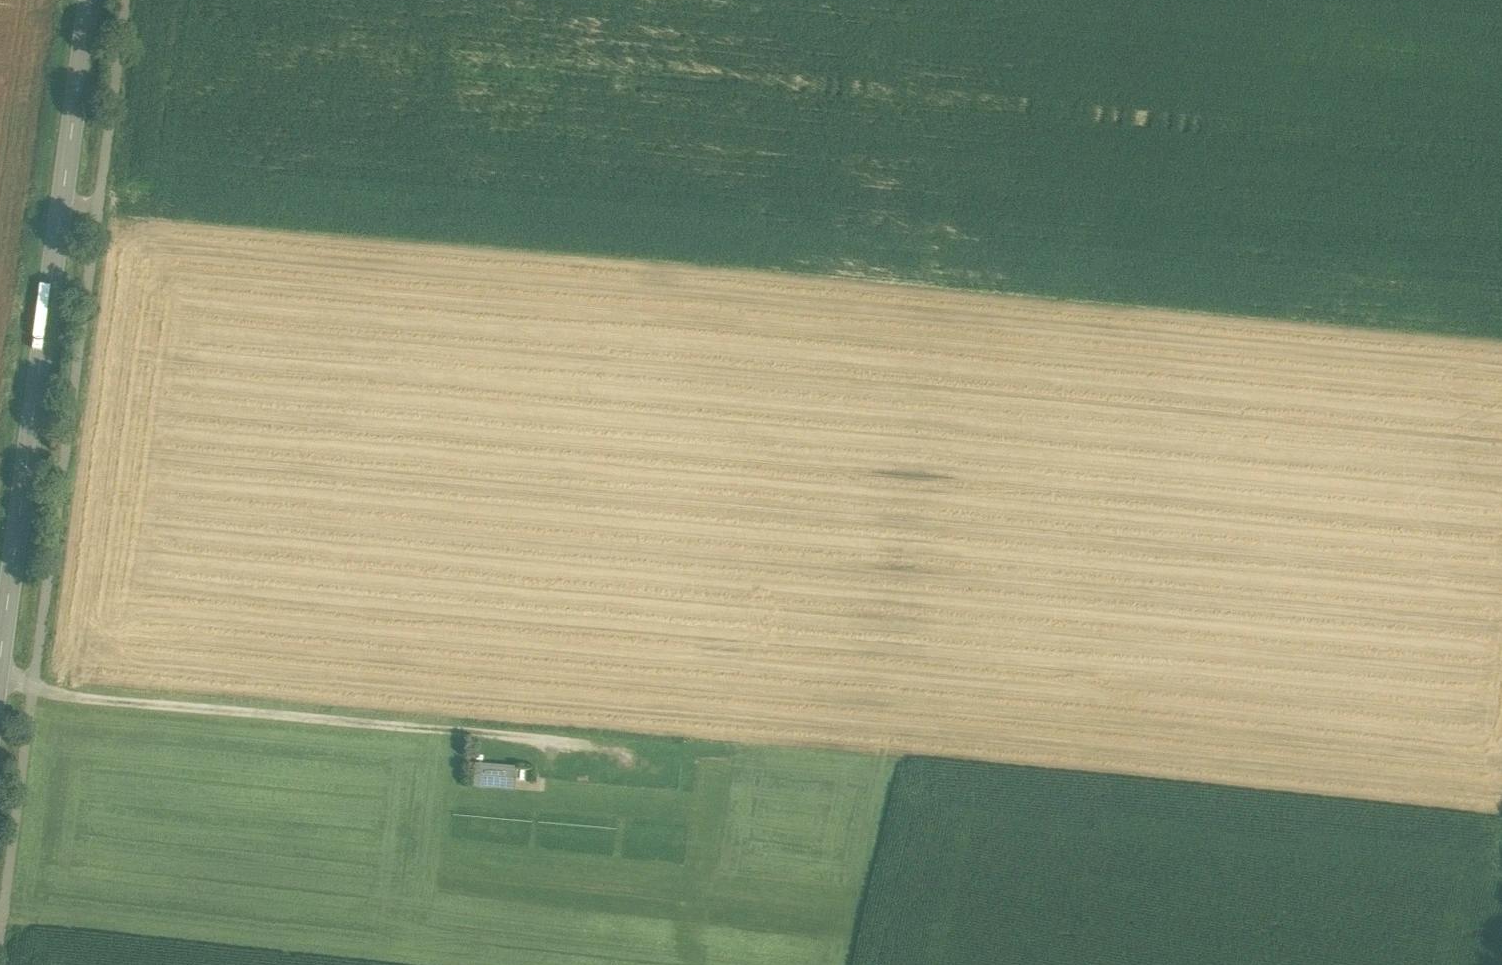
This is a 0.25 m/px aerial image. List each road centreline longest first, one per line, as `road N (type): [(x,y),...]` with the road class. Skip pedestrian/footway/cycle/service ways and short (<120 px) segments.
road 1 (tertiary): [(90,0),(0,663)]
road 2 (track): [(0,674),(100,704),(539,742)]

